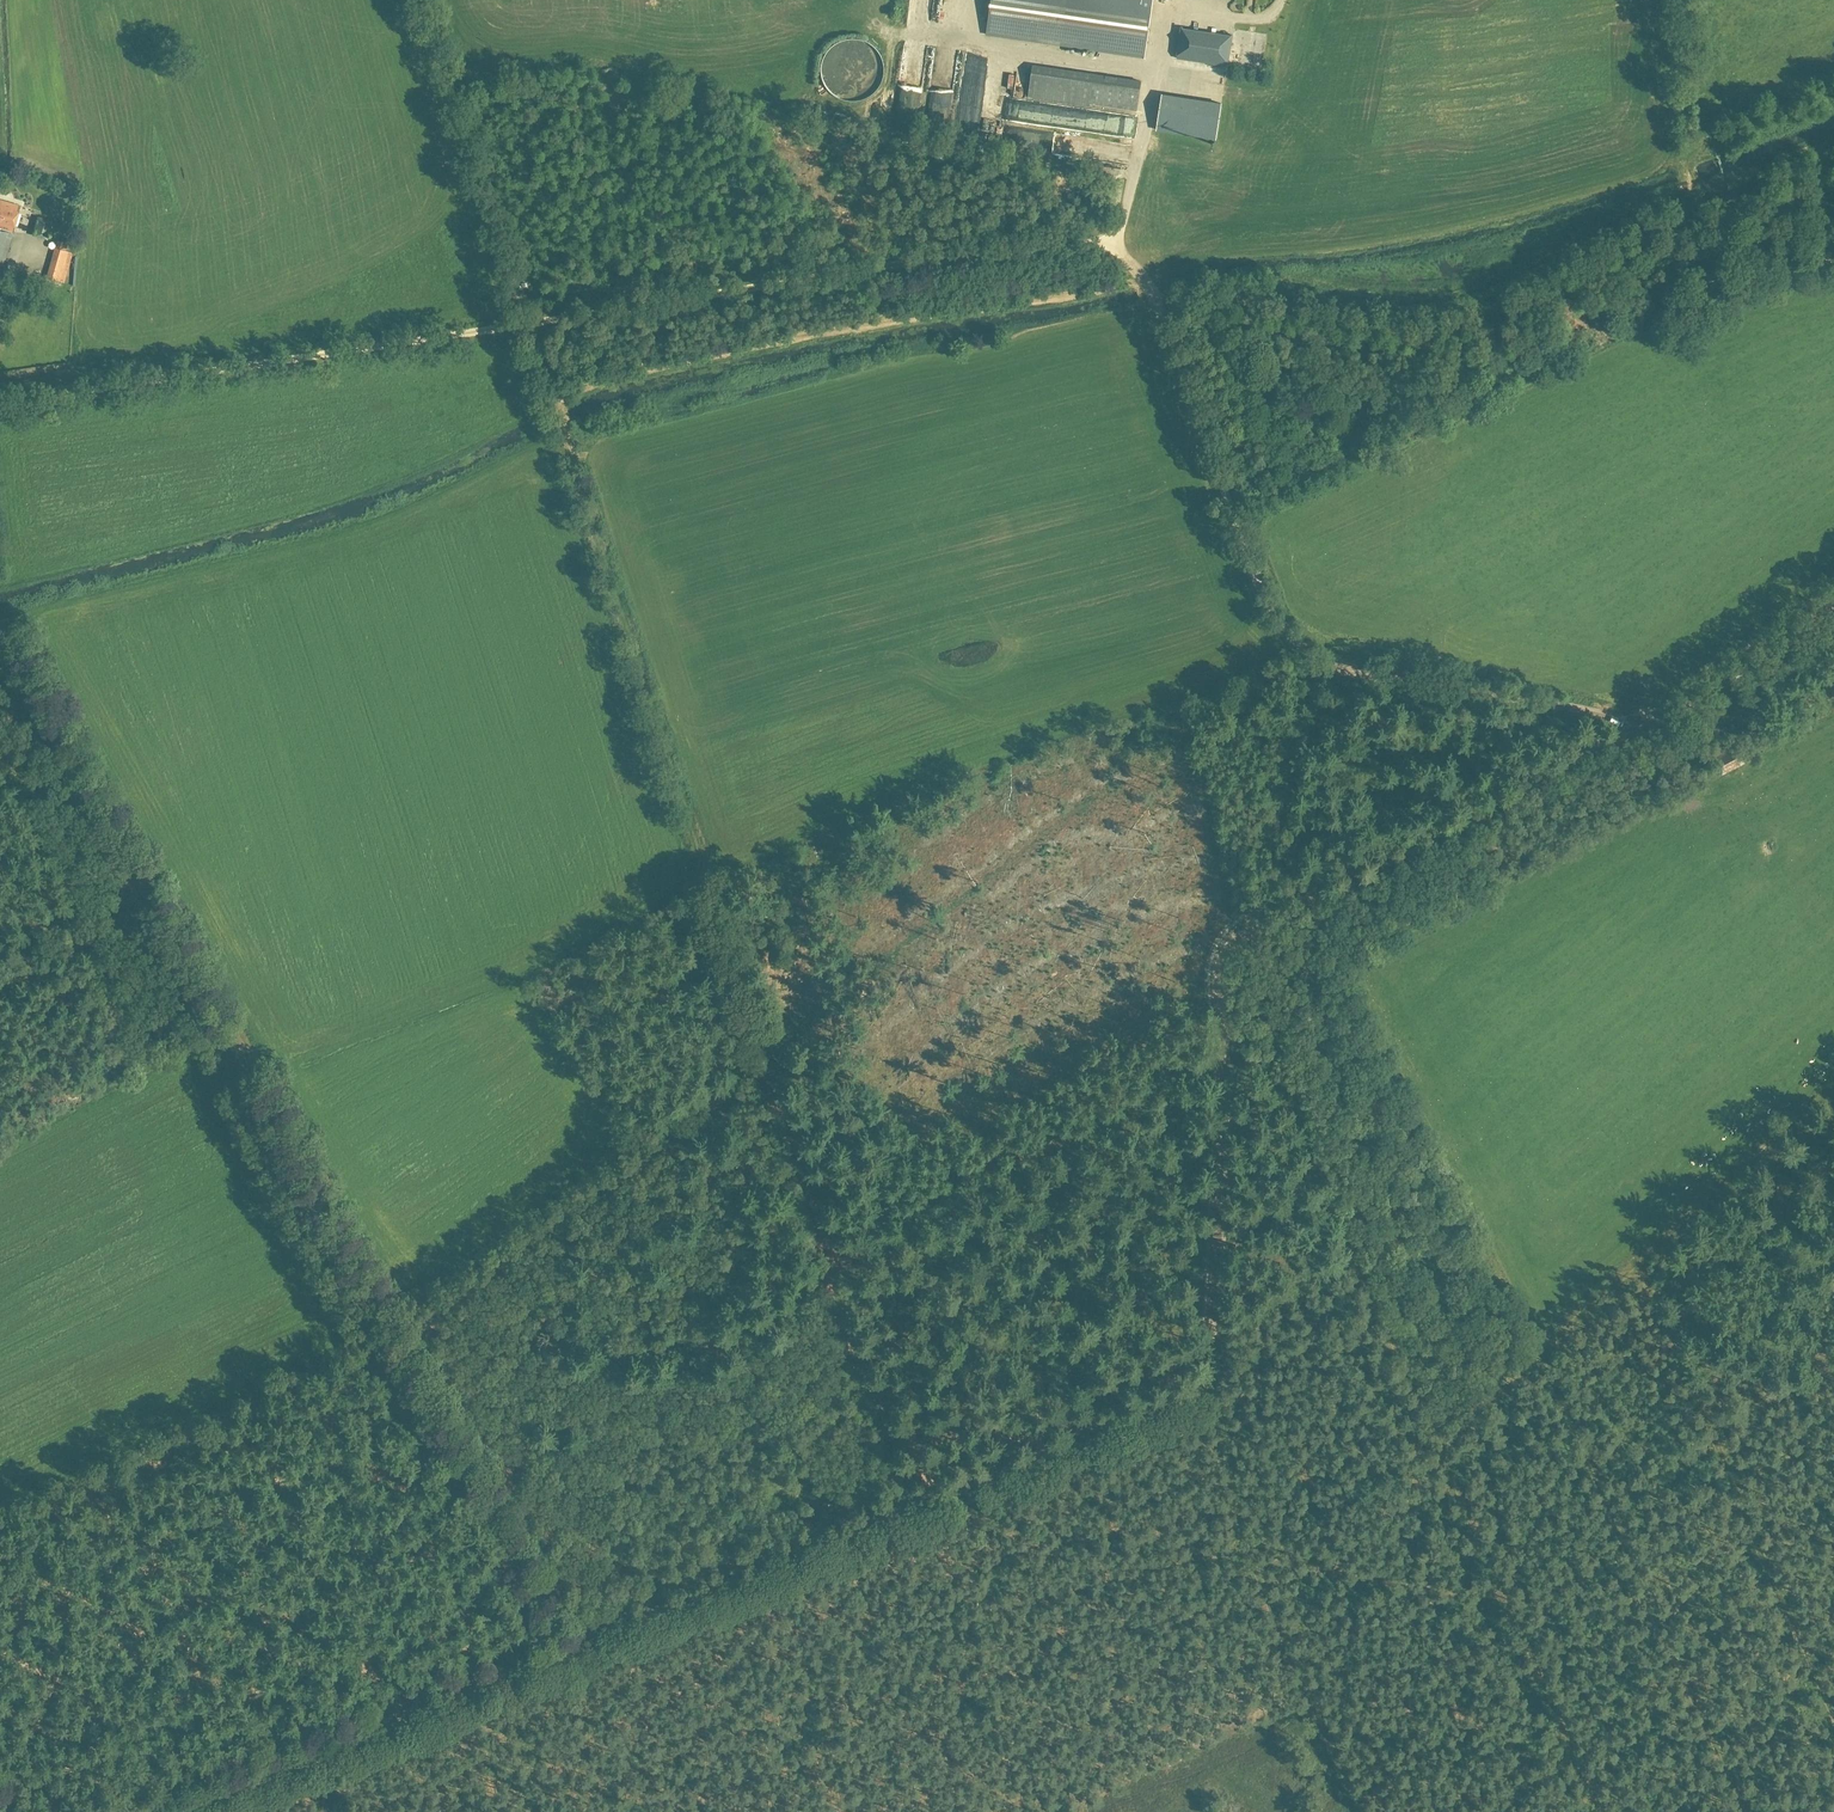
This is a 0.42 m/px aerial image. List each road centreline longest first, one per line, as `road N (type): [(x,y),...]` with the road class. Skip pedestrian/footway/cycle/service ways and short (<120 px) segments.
road 1 (track): [(1155,299),(1117,249),(1062,240),(0,403)]
road 2 (track): [(167,1811),(1213,1383)]
road 3 (track): [(1213,1383),(1226,1143),(1223,970),(1230,947),(1629,729)]
road 4 (track): [(1833,137),(1787,157),(1751,200),(1688,216),(1504,307),(1439,325),(1373,323),(1203,292),(1155,299)]
road 5 (track): [(1155,299),(1253,573),(1298,642),(1343,668),(1601,711),(1629,729)]
road 6 (track): [(717,905),(529,321)]
road 7 (track): [(1439,1443),(1575,1309),(1833,1084)]
road 8 (track): [(1360,1811),(1258,1558),(1213,1383)]
road 9 (track): [(1439,1443),(1600,1811)]
road 10 (track): [(1281,0),(1269,18),(1177,12),(1109,247)]
road 11 (track): [(1629,729),(1705,696),(1833,604)]
road 12 (track): [(1684,0),(1688,216)]

